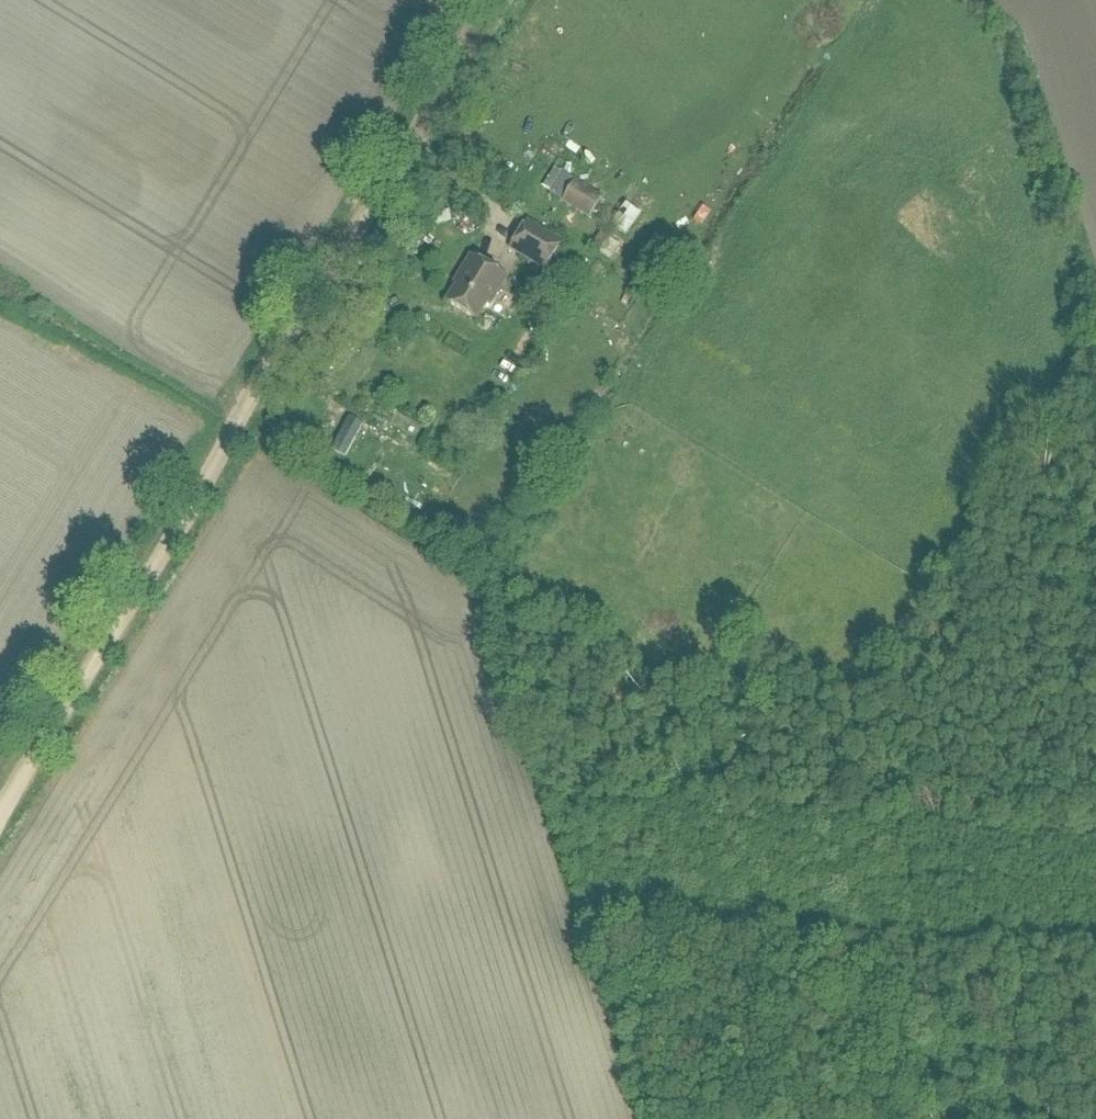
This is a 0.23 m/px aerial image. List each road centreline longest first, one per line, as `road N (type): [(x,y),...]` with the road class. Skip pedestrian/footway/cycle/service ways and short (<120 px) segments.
road 1 (track): [(0,807),(500,0)]

